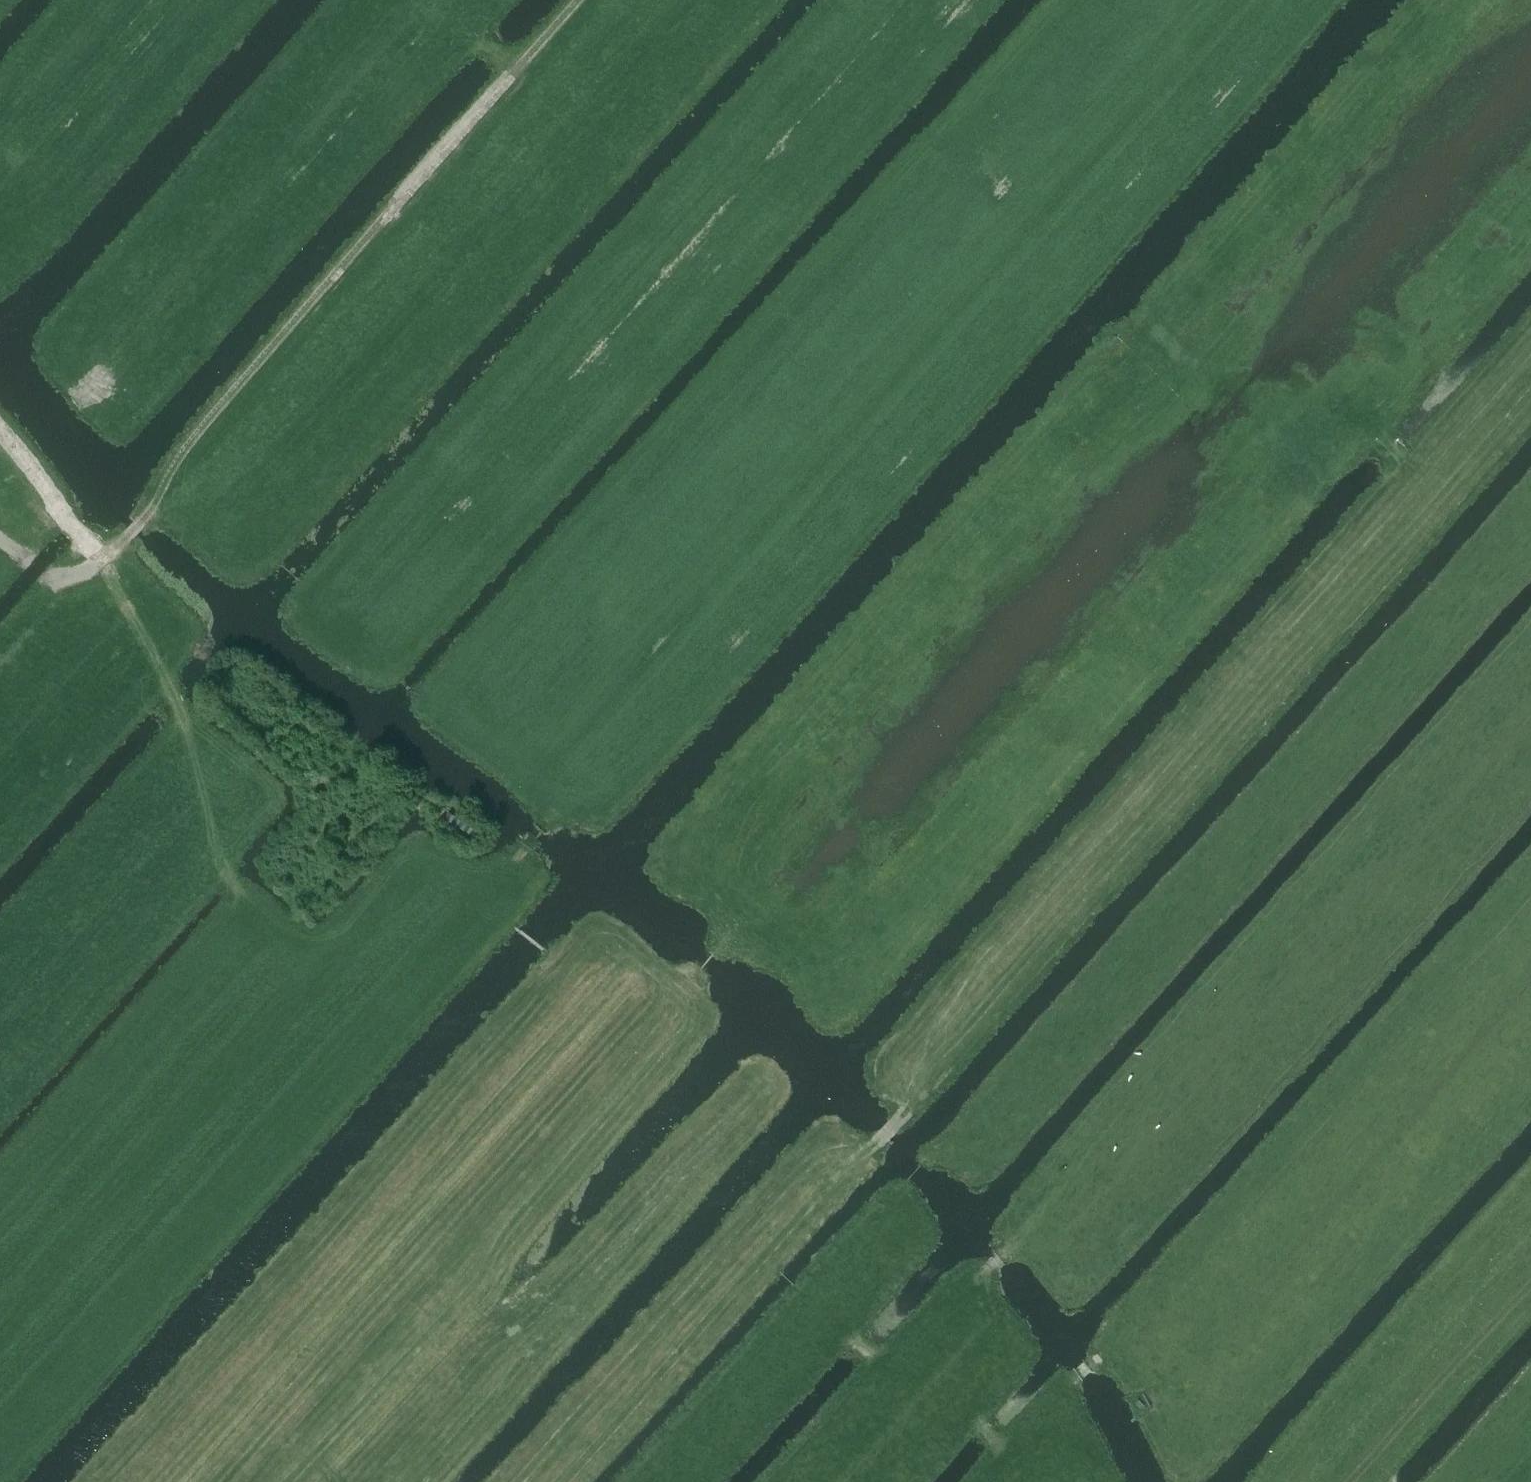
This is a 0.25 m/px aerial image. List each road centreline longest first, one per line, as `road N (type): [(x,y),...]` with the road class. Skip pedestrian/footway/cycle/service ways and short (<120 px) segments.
road 1 (track): [(107,556),(142,518),(168,469),(577,0)]
road 2 (track): [(107,556),(183,706),(229,875),(285,936),(321,946)]
road 3 (track): [(0,540),(45,573),(107,556)]

